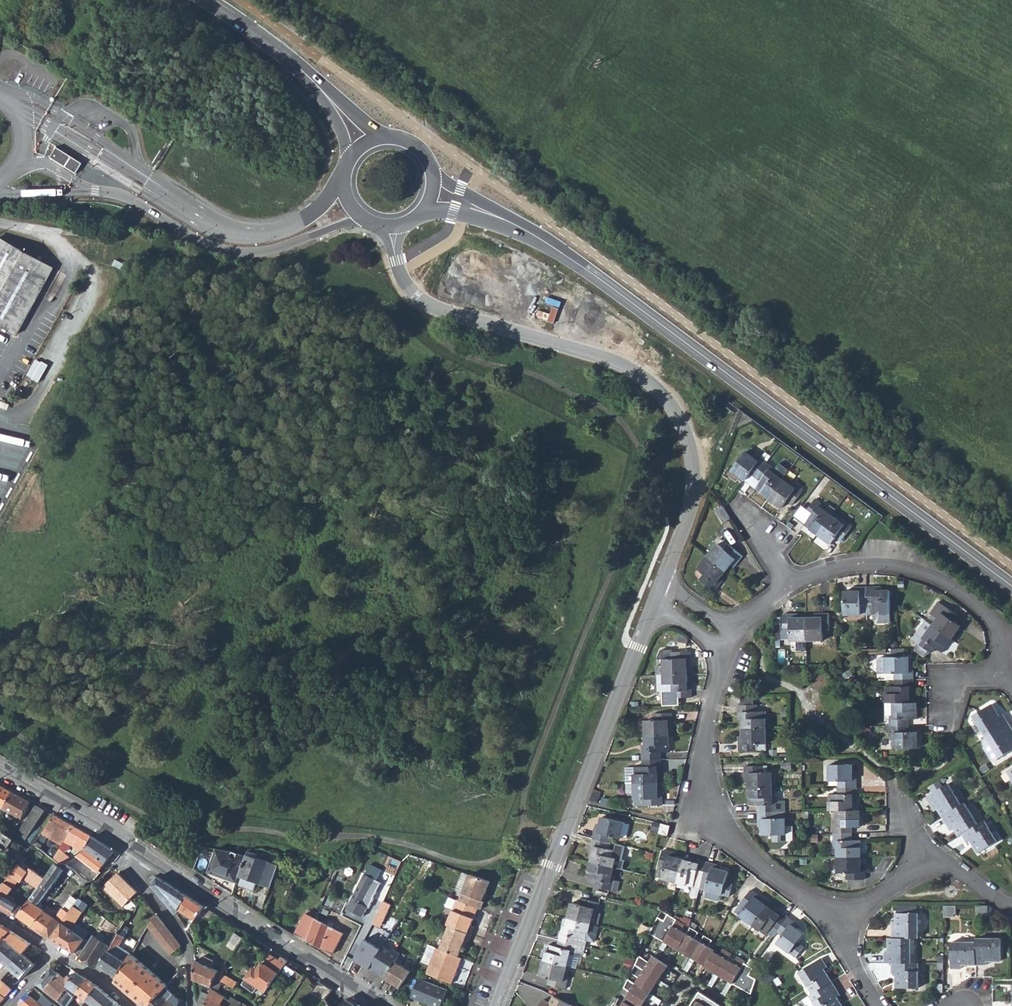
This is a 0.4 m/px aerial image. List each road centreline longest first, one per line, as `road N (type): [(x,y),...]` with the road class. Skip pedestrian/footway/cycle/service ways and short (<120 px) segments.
road 1 (secondary): [(500,218),(623,296),(1011,586)]
road 2 (tertiary): [(393,226),(402,278),(428,304),(620,364),(670,405),(690,448),(693,489),(658,592)]
road 3 (residential): [(733,643),(703,757),(711,818),(840,924)]
road 4 (tertiary): [(382,1005),(142,854)]
road 5 (tertiary): [(658,592),(557,854)]
road 6 (residential): [(789,586),(857,569),(918,575),(953,589),(1000,638),(1006,678)]
road 7 (tertiary): [(142,854),(0,767)]
road 8 (residential): [(189,1005),(188,952),(141,881),(142,854)]
road 9 (tertiary): [(496,1005),(557,854)]
road 10 (secondary): [(208,0),(321,90)]

